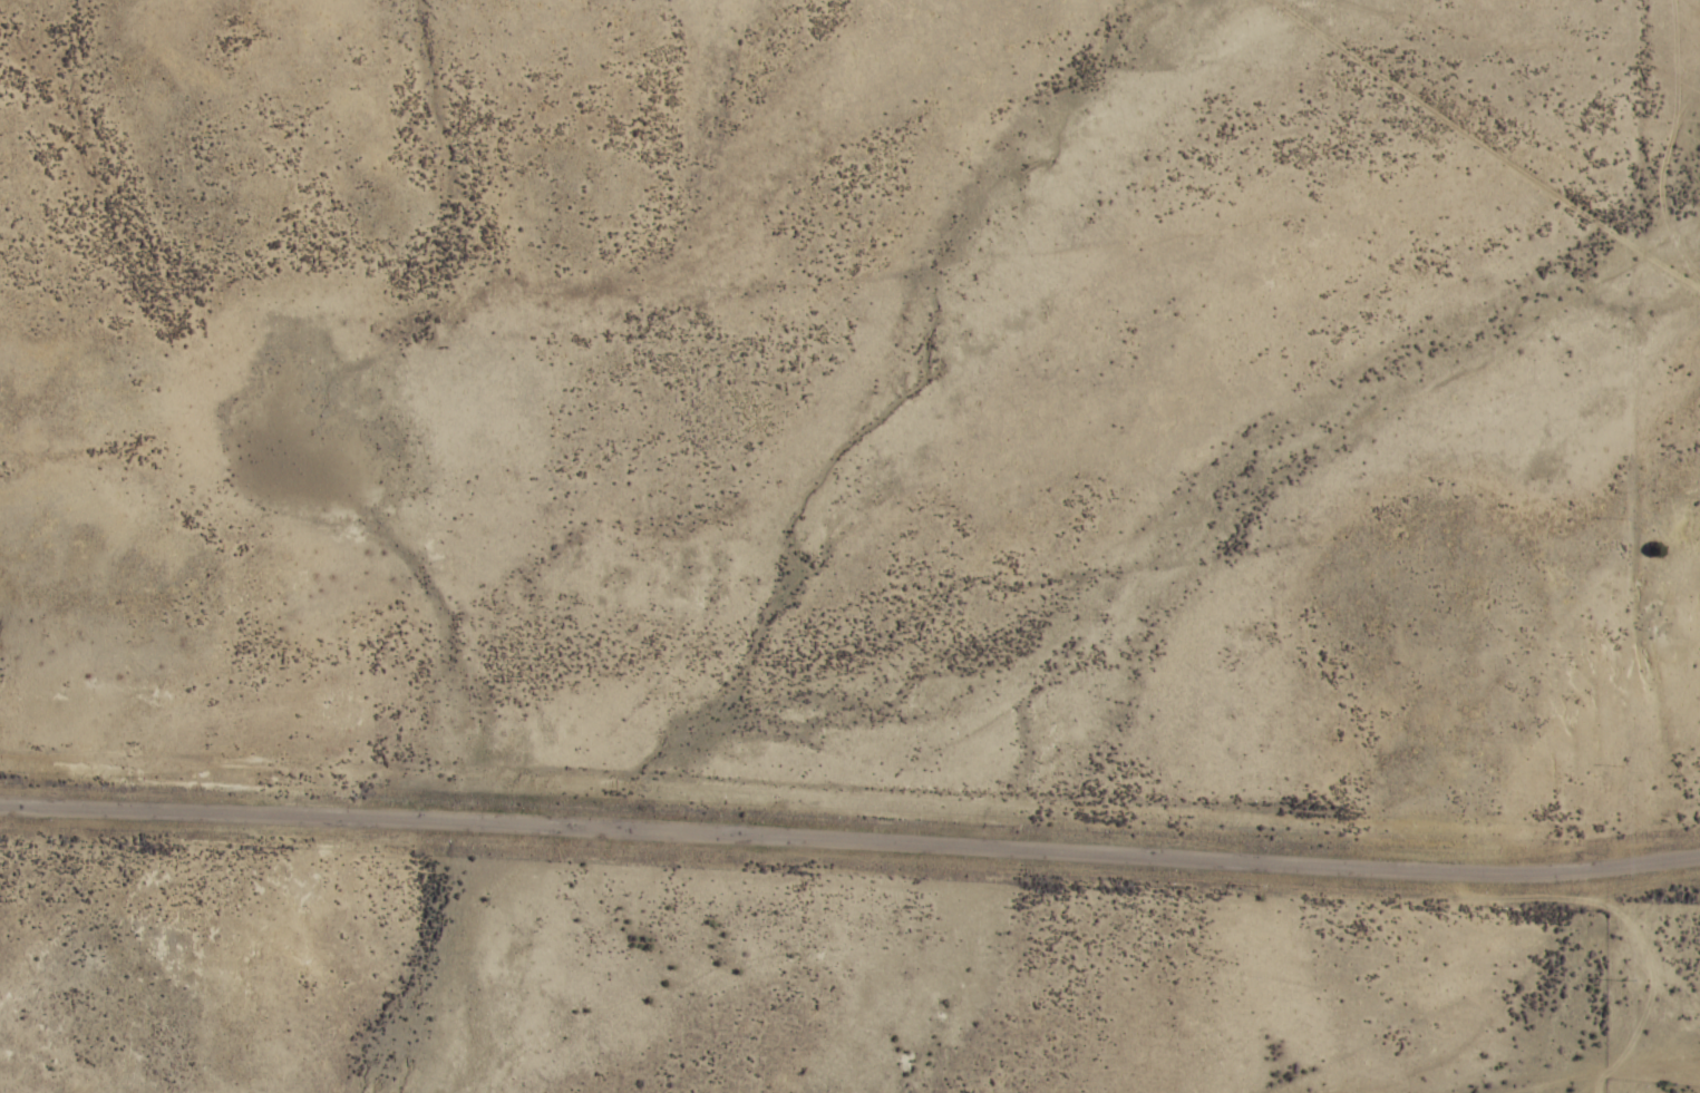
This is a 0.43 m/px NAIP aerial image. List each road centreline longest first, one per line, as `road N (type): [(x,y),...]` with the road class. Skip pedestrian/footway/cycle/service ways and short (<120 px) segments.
road 1 (secondary): [(0,805),(1490,870),(1592,869),(1699,853)]
road 2 (residential): [(1296,0),(1550,194),(1699,290)]

